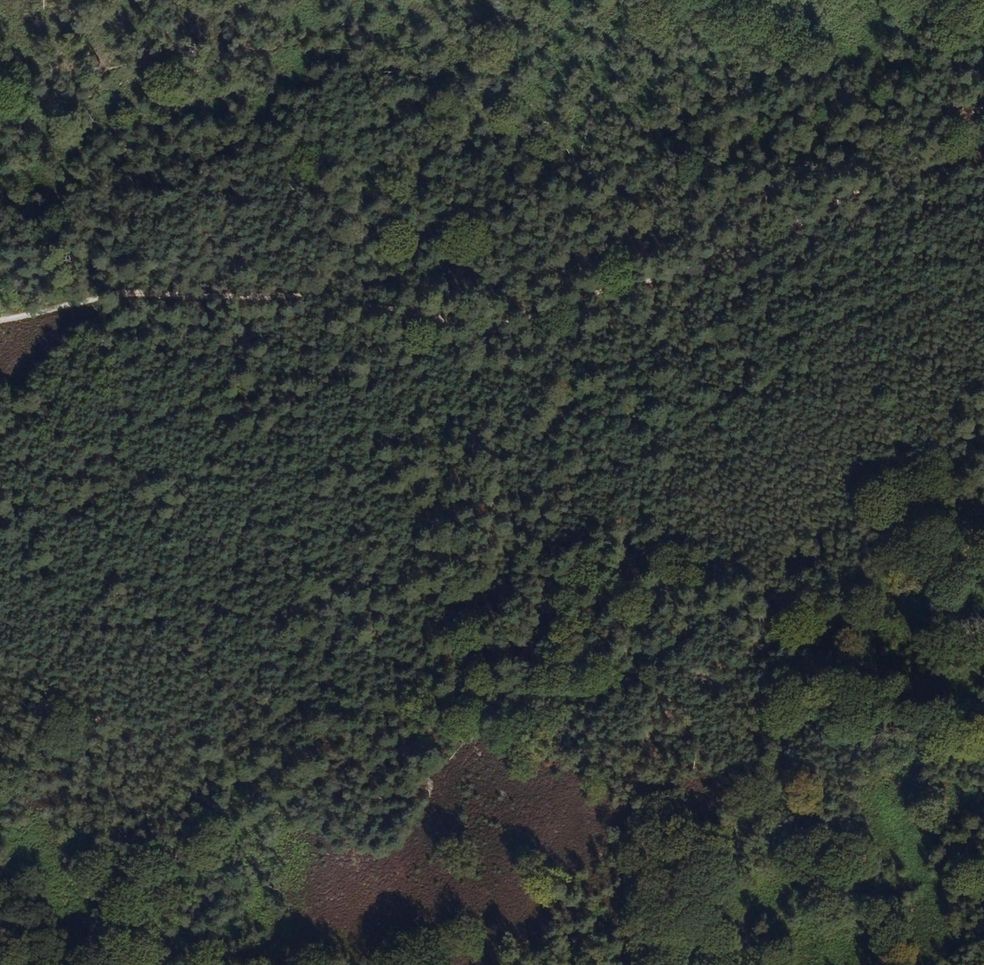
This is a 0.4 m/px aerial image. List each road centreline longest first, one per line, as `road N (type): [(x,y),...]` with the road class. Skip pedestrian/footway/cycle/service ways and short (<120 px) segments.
road 1 (track): [(983,117),(844,204),(515,330),(296,293),(39,301),(0,312)]

